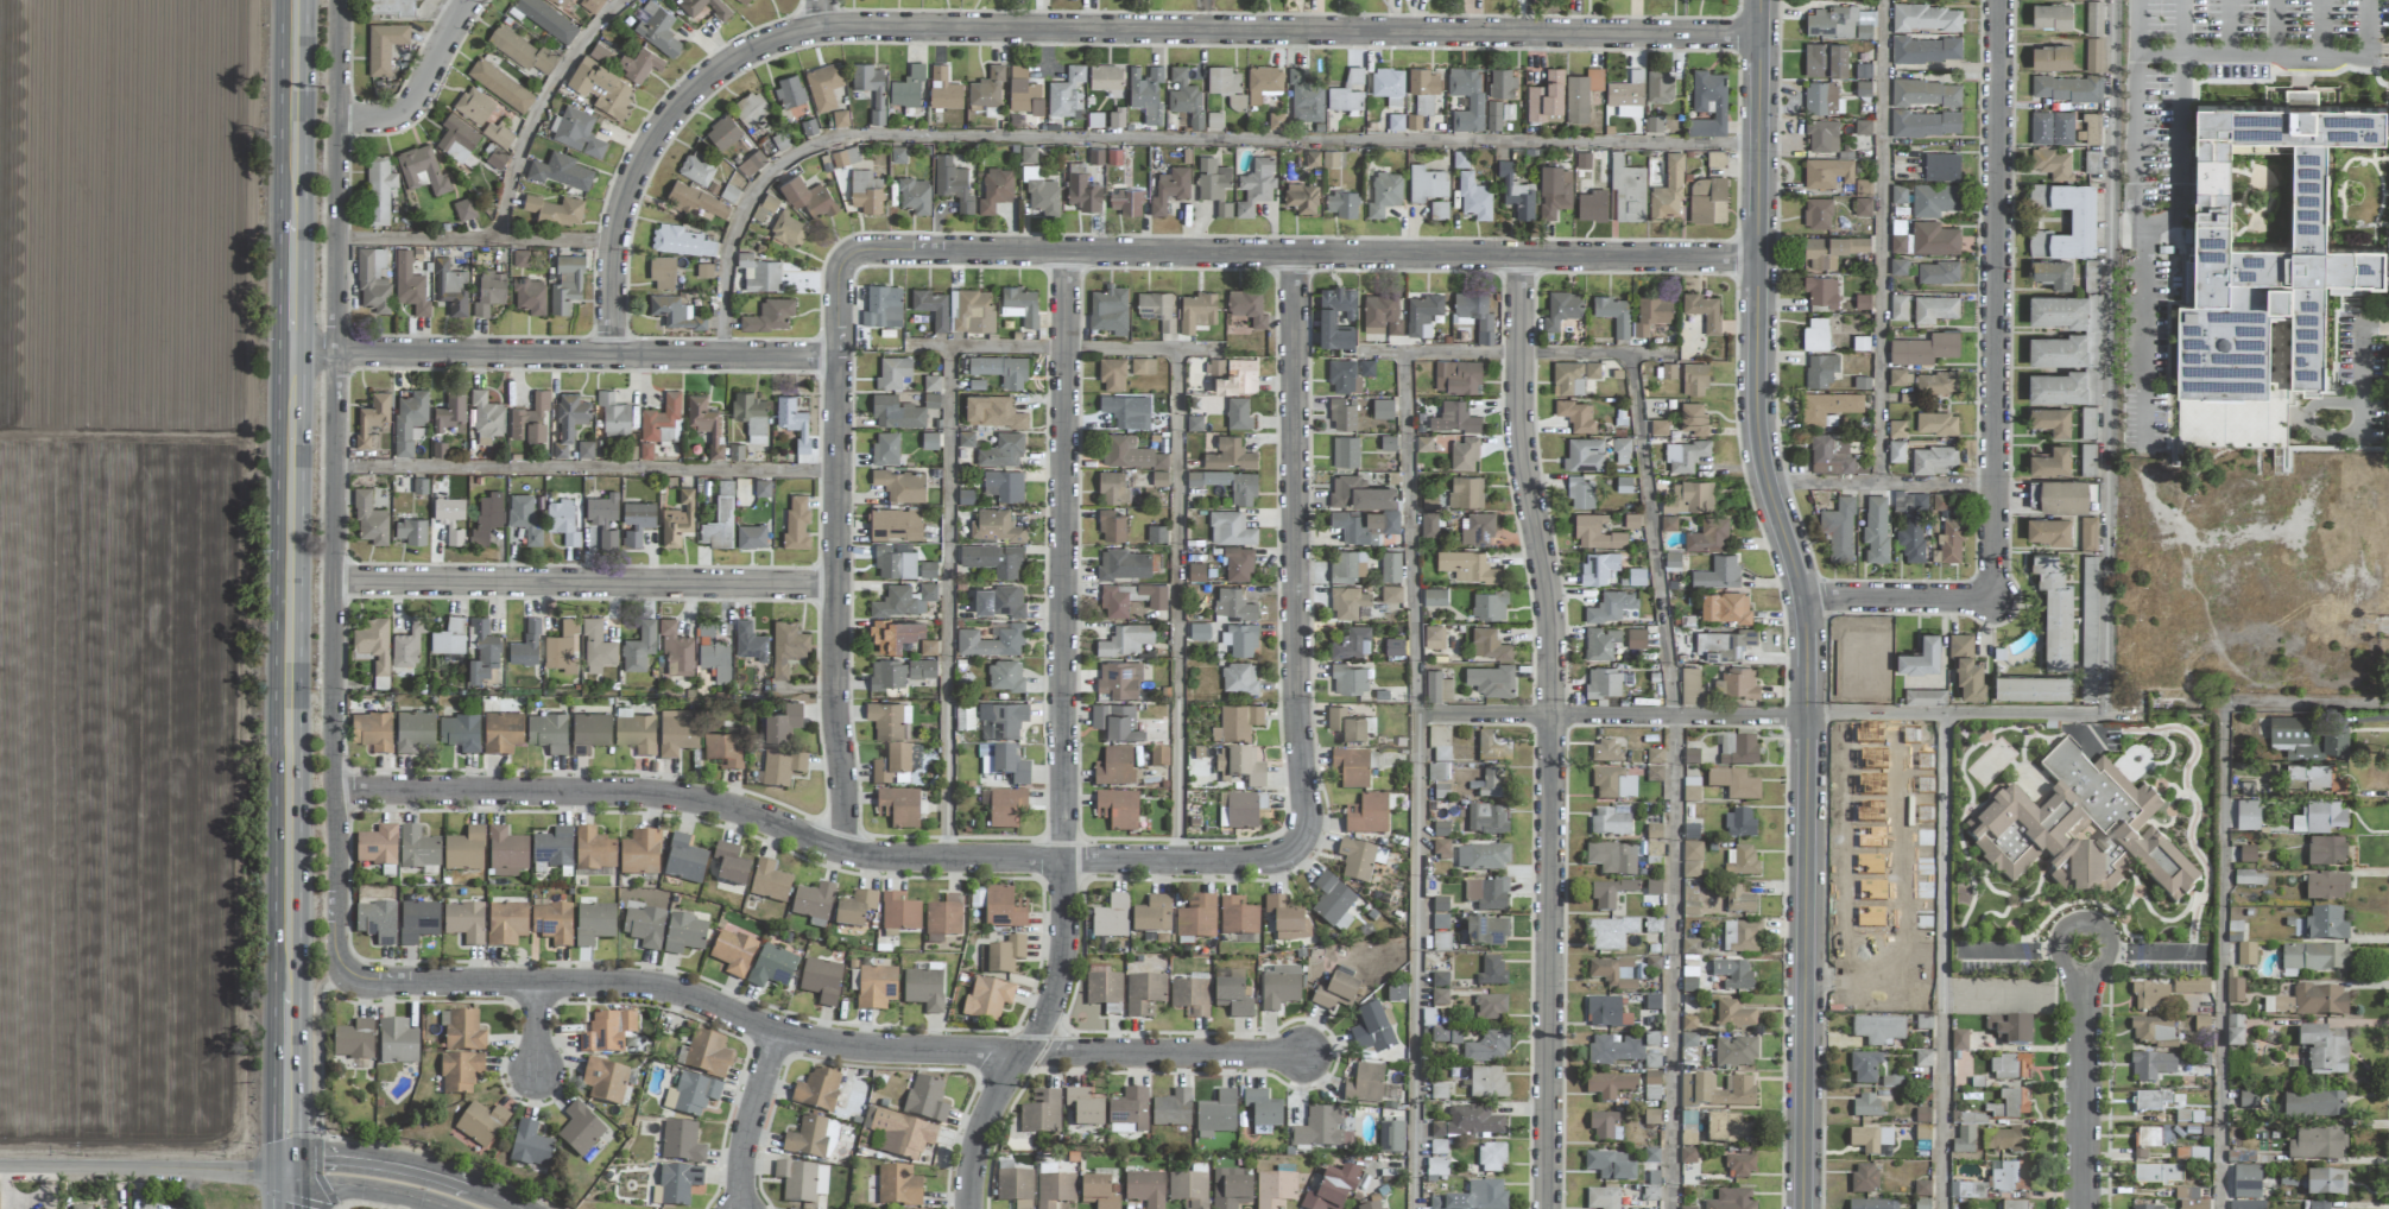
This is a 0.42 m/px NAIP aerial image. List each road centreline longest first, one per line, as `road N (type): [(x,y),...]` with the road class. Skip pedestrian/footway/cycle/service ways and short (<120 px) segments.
road 1 (tertiary): [(1806,1148),(1808,600),(1772,490),(1761,418),(1763,0)]
road 2 (residential): [(330,792),(655,793),(738,812),(862,857),(1251,860),(1276,856),(1297,840)]
road 3 (residential): [(340,966),(362,980),(652,987),(776,1031),(877,1051),(1298,1055)]
road 4 (residential): [(1763,38),(822,29)]
road 5 (residential): [(846,258),(865,249),(1762,259)]
road 6 (residential): [(1548,1146),(1553,634),(1522,418),(1522,257)]
road 7 (secondary): [(287,1171),(291,350)]
road 8 (residential): [(1064,253),(1062,944),(1037,1033),(1018,1055)]
road 9 (residential): [(2141,705),(1808,724),(1420,721)]
road 10 (residential): [(340,966),(333,947),(330,792),(334,352)]
road 11 (residential): [(836,853),(838,274),(846,258)]
road 12 (residential): [(1991,594),(2003,0)]
road 13 (residential): [(1297,840),(1304,823),(1293,255)]
road 14 (residential): [(836,585),(331,581)]
road 15 (residential): [(838,355),(334,352)]
road 16 (residential): [(607,354),(620,208),(661,128),(701,84),(746,53),(822,29)]
road 17 (residential): [(334,352),(338,0)]
road 18 (secondary): [(291,350),(294,0)]
road 19 (tertiary): [(287,1171),(0,1169)]
road 20 (tertiary): [(517,1208),(431,1175),(354,1159),(287,1171)]
road 21 (residential): [(2083,1164),(2080,949)]
road 22 (residential): [(337,118),(398,115),(410,107),(468,0)]
road 23 (residential): [(1991,594),(1973,601),(1808,600)]
road 24 (residential): [(776,1031),(746,1129),(739,1208)]
road 25 (tertiary): [(287,1171),(321,1185),(448,1208)]
road 26 (residential): [(2388,703),(2223,701)]
road 27 (residential): [(1018,1055),(977,1140),(968,1208)]

